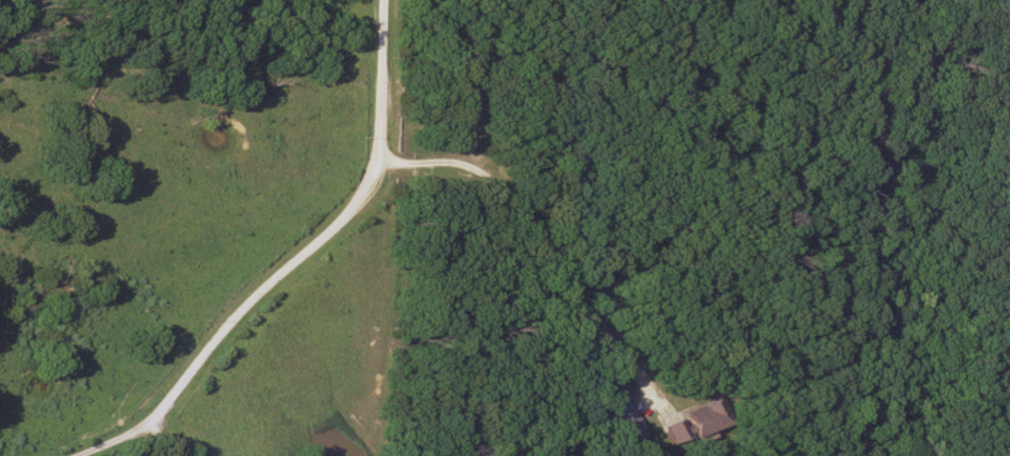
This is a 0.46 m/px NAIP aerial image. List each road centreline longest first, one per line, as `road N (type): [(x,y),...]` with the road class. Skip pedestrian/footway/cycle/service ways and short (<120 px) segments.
road 1 (residential): [(84,455),(153,424),(249,302),(357,204),(383,164),(393,0)]

